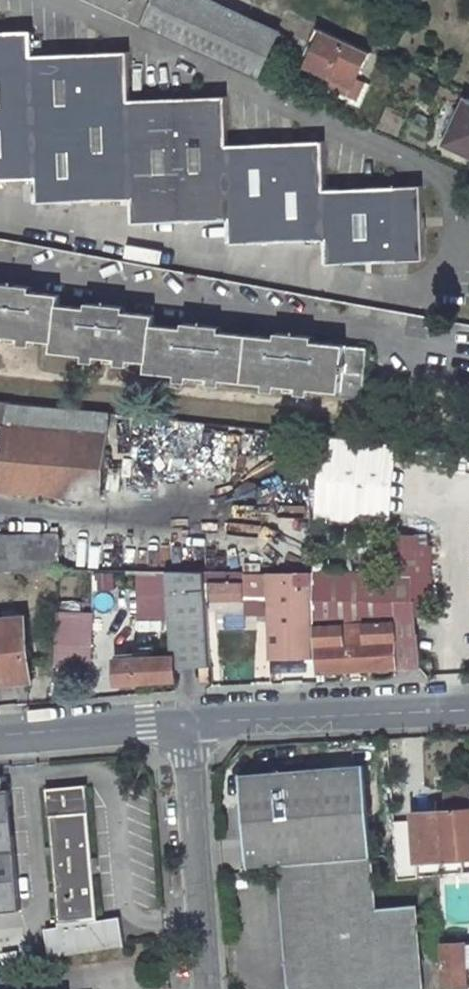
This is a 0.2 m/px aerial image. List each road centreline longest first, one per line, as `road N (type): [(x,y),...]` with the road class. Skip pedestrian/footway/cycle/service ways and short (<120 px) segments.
road 1 (unclassified): [(468,708),(174,723)]
road 2 (unclassified): [(196,988),(174,723)]
road 3 (unclassified): [(174,723),(0,735)]

